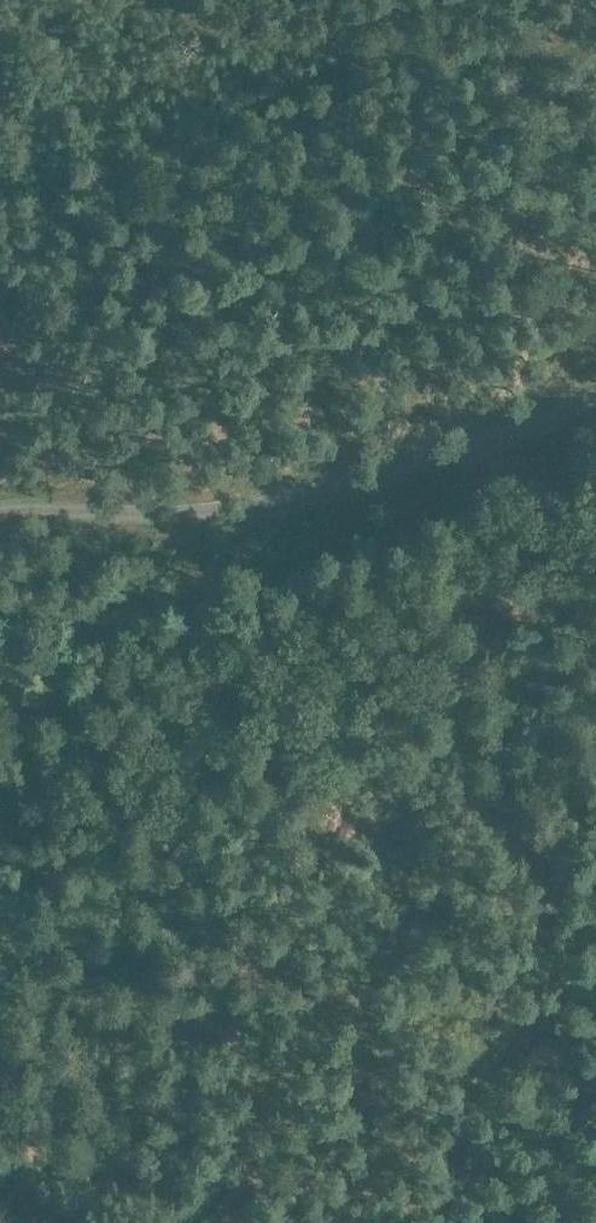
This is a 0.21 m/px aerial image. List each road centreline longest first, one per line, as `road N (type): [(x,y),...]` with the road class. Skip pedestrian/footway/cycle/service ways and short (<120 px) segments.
road 1 (unclassified): [(595,397),(343,479),(168,513),(0,508)]

